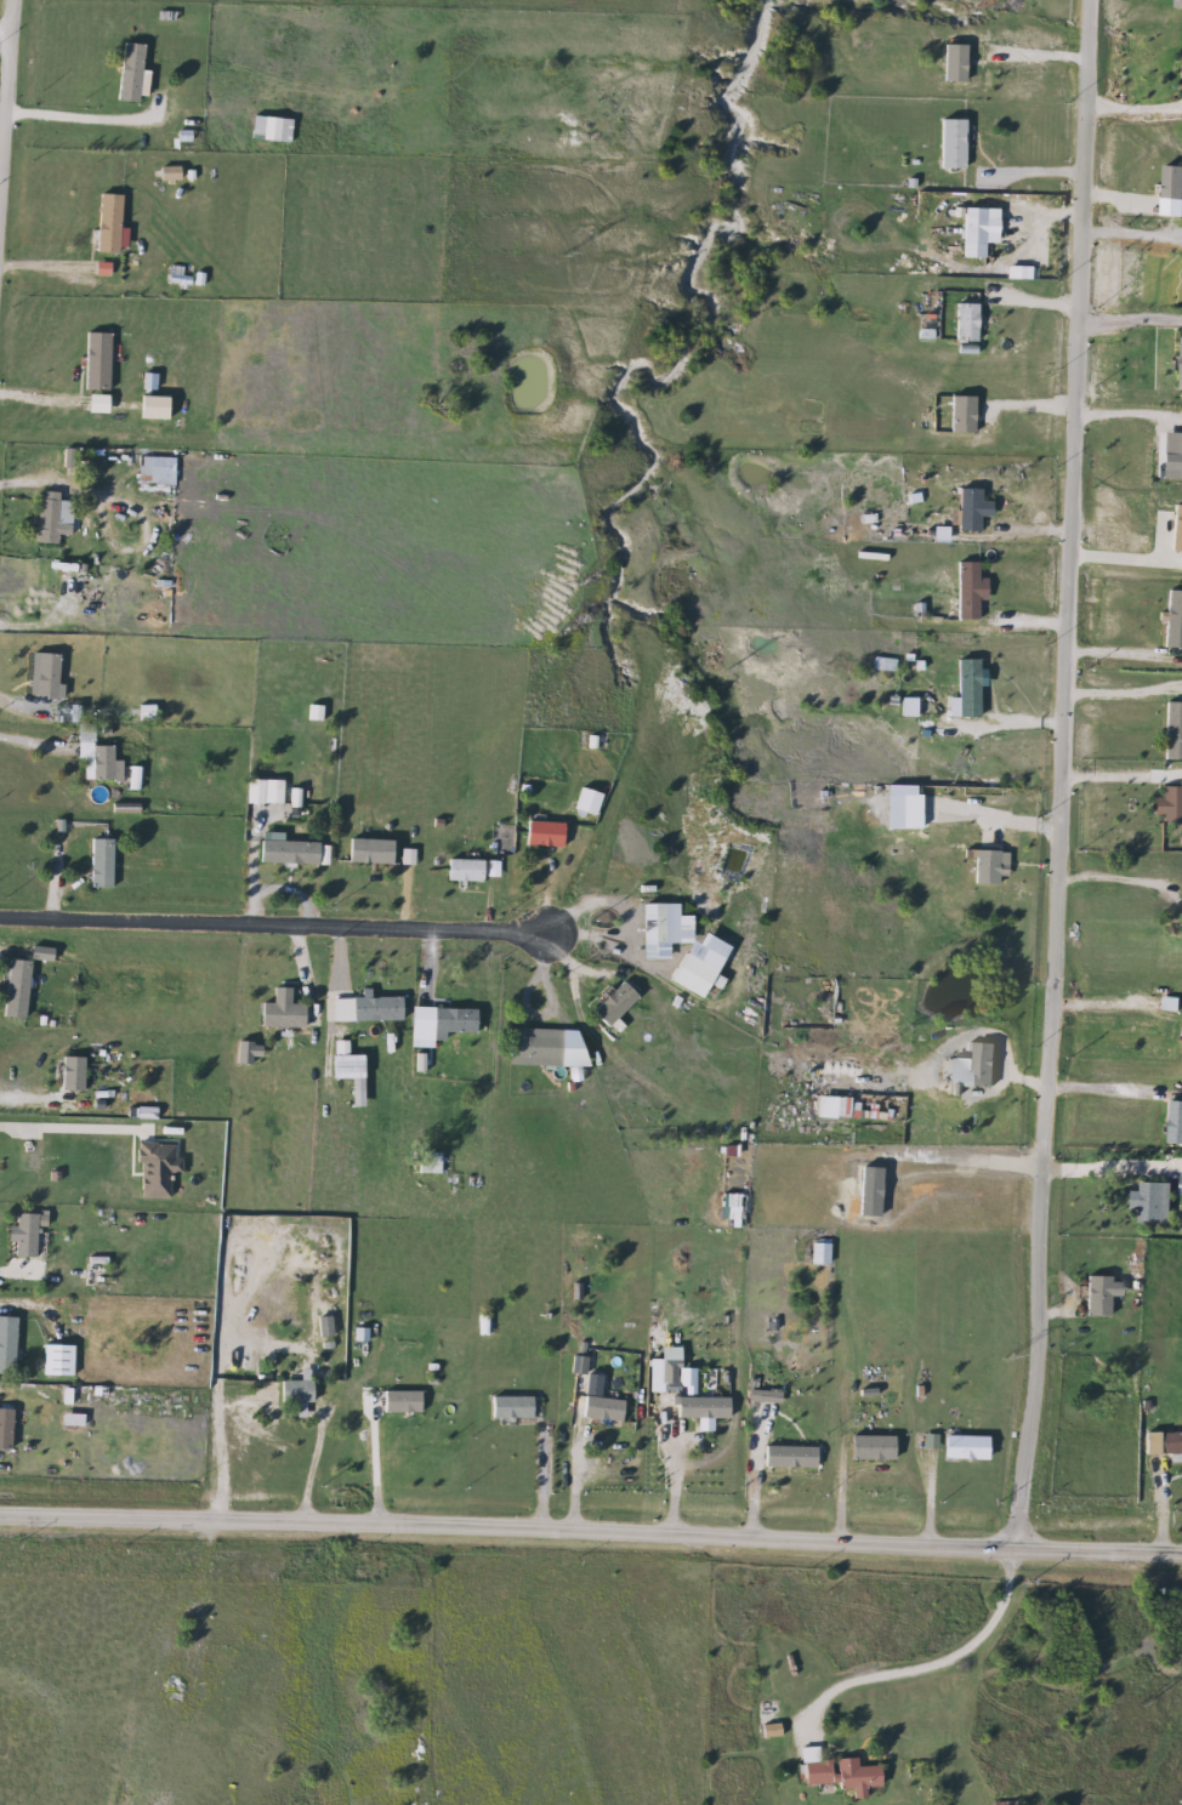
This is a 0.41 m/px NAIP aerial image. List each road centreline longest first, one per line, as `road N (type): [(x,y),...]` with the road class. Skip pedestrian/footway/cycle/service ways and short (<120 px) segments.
road 1 (residential): [(1011,1555),(1039,1351),(1036,1180),(1088,0)]
road 2 (tertiary): [(0,1528),(1181,1561)]
road 3 (residential): [(0,930),(546,936)]
road 4 (residential): [(0,204),(15,0)]

